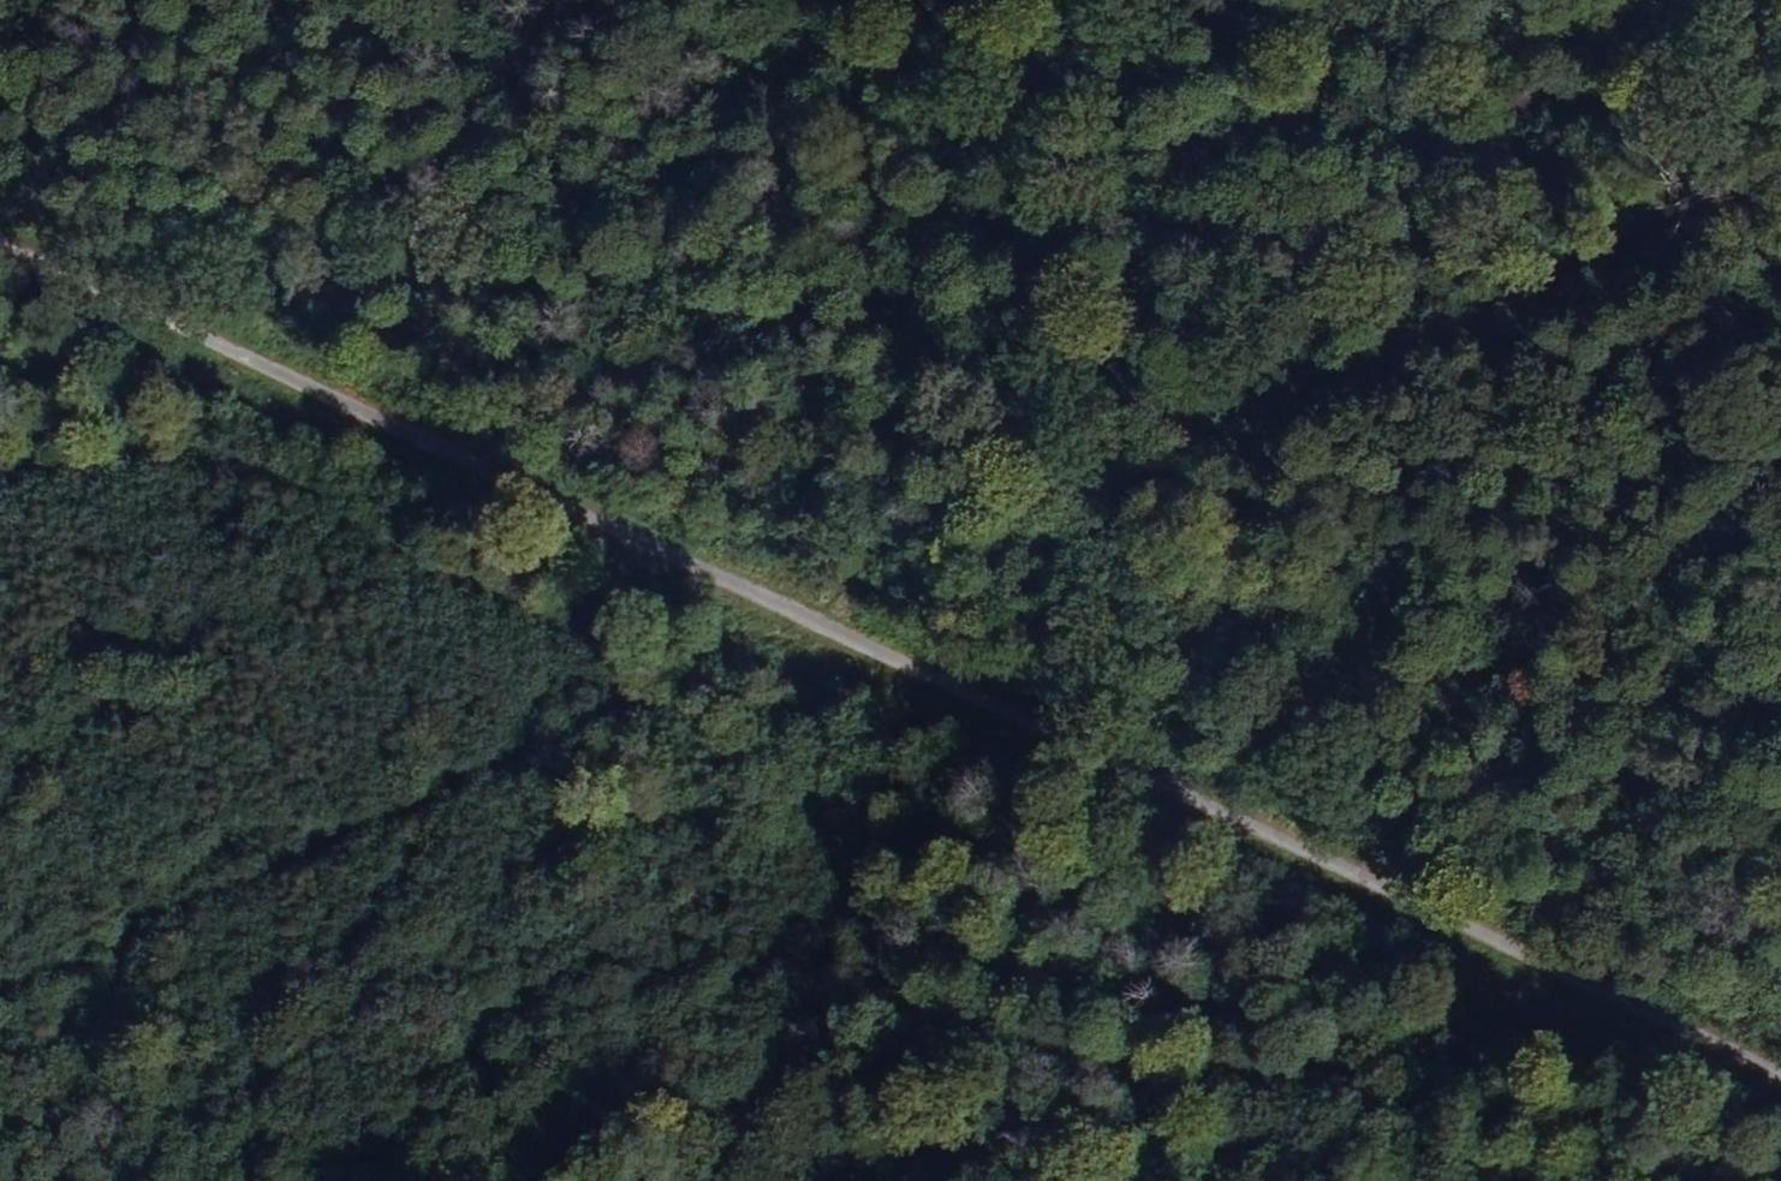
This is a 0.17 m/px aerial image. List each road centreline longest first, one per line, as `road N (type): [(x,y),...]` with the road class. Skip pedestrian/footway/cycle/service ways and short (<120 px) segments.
road 1 (track): [(0,241),(1780,1072)]

